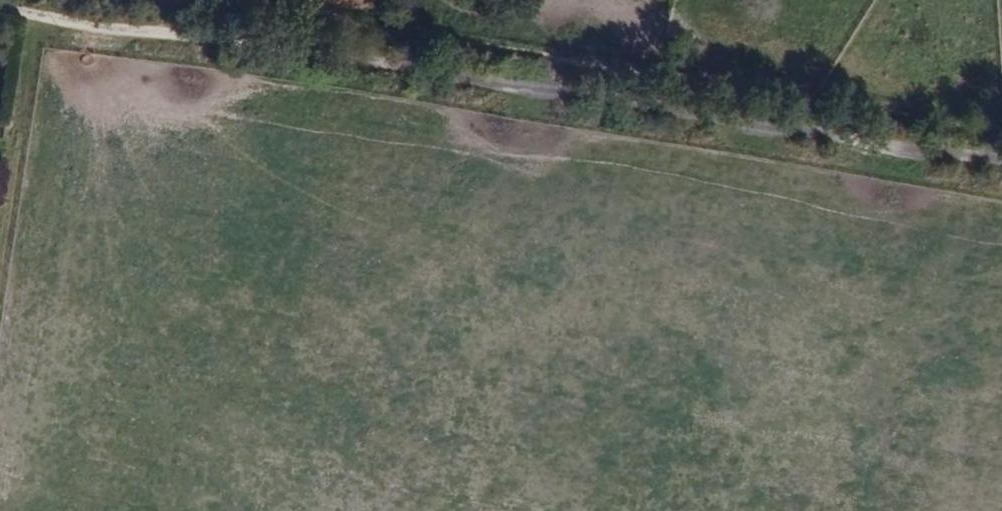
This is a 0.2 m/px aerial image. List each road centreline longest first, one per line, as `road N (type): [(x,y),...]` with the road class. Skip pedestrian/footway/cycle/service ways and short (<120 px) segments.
road 1 (track): [(0,4),(787,127),(1001,170)]
road 2 (track): [(1001,123),(974,129),(215,0)]

